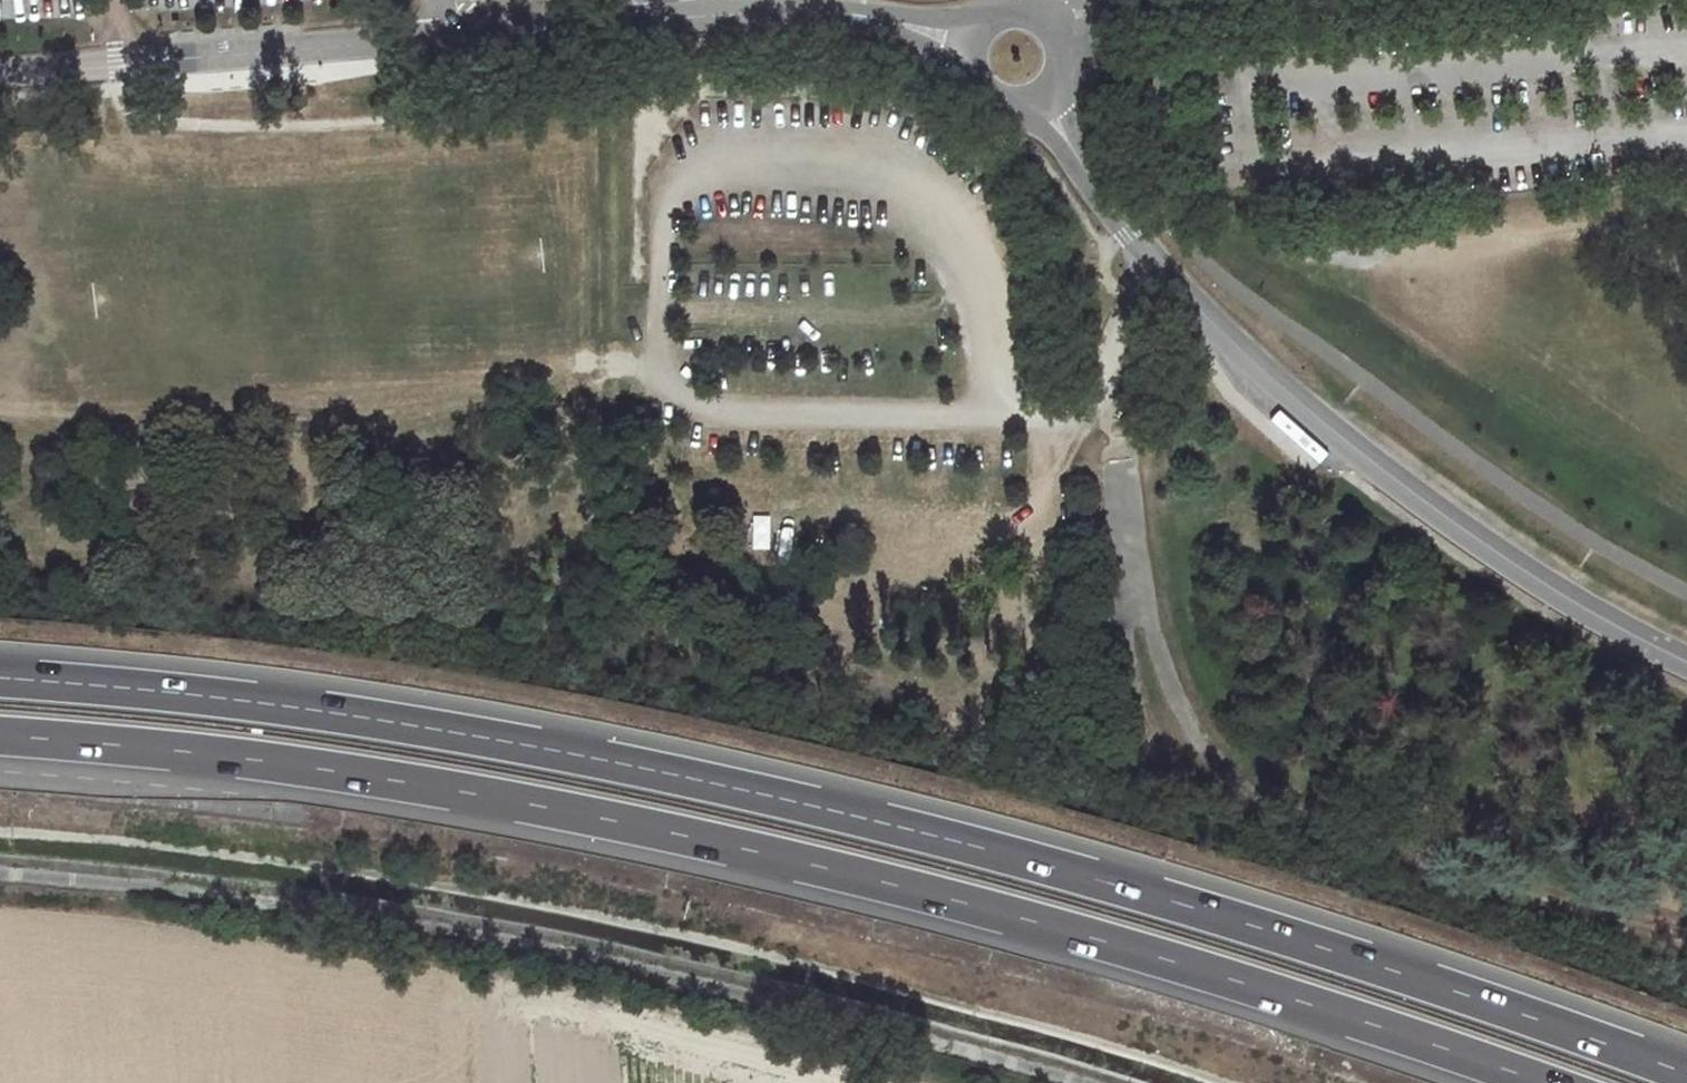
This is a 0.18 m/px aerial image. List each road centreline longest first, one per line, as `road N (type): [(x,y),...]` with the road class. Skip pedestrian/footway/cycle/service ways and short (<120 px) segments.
road 1 (trunk): [(1686,1075),(1288,936),(968,844),(694,778),(297,706),(0,678)]
road 2 (trunk): [(0,736),(287,763),(685,836),(1113,944),(1544,1082)]
road 3 (unclassified): [(0,75),(703,15),(847,13),(969,39)]
road 4 (track): [(1068,429),(1060,448),(758,681),(572,597),(539,356)]
road 5 (unclassified): [(1686,667),(1420,509),(1300,416),(1190,307),(1130,232)]
road 6 (unclassified): [(1136,600),(1188,733),(1224,773),(1281,814),(1464,888),(1686,944)]
road 7 (unclassified): [(1130,232),(1103,263),(1106,415),(1136,600)]
road 8 (unclassified): [(1136,600),(1126,635),(1129,669),(1148,741),(1181,797)]
road 9 (unclassified): [(1130,232),(1044,105)]
road 10 (unclassified): [(969,39),(966,72),(983,99),(1013,112),(1044,105)]

